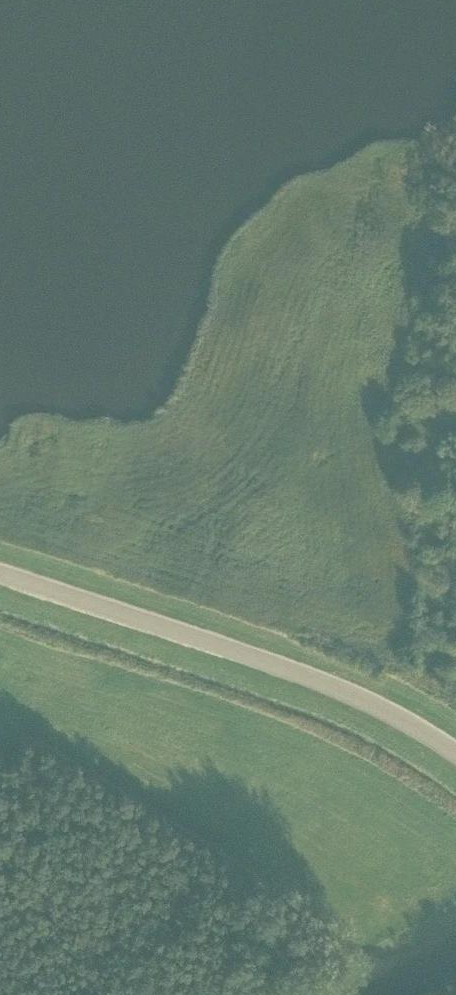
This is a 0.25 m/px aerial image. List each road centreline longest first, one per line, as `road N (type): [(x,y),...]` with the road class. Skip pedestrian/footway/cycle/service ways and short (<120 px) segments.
road 1 (tertiary): [(455,755),(306,678),(0,575)]

